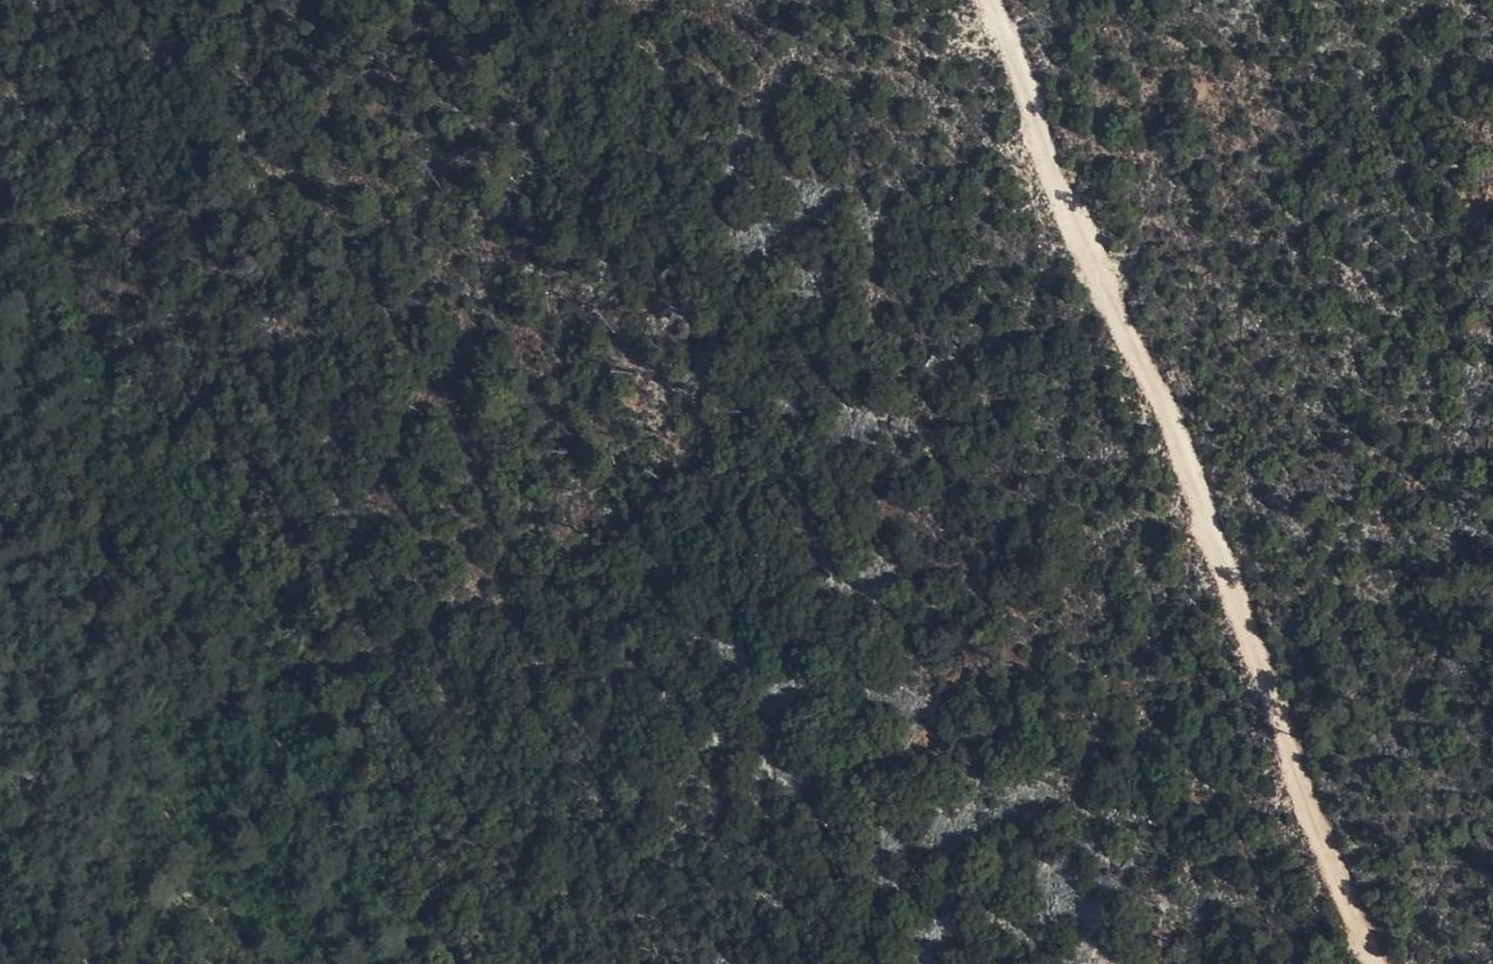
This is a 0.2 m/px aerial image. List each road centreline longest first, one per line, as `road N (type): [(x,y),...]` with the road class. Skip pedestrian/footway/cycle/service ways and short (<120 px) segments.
road 1 (track): [(994,0),(1184,458),(1312,813),(1388,963)]

